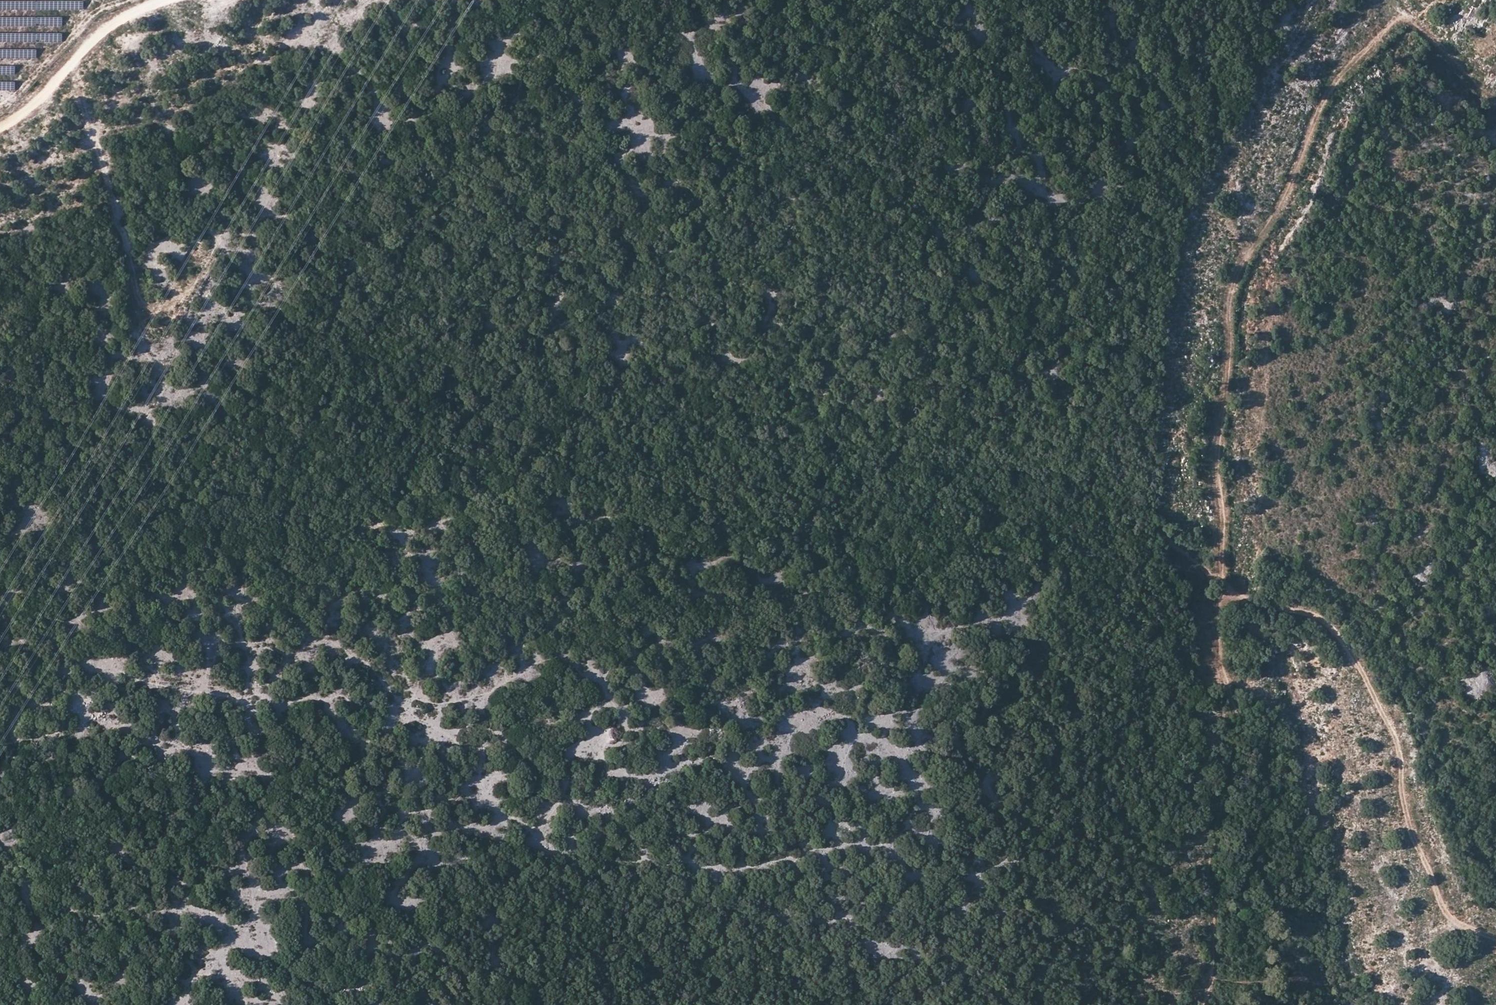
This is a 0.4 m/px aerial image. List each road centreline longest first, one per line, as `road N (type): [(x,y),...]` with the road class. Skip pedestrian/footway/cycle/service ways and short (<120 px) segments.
road 1 (track): [(1404,15),(1329,84),(1273,212),(1241,257),(1229,295),(1217,471),(1220,591),(1321,614),(1345,638),(1400,749),(1413,838),(1450,919),(1495,937)]
road 2 (track): [(67,64),(140,301),(150,309),(173,304),(208,257)]
road 3 (track): [(159,0),(104,25),(31,105),(0,126)]

